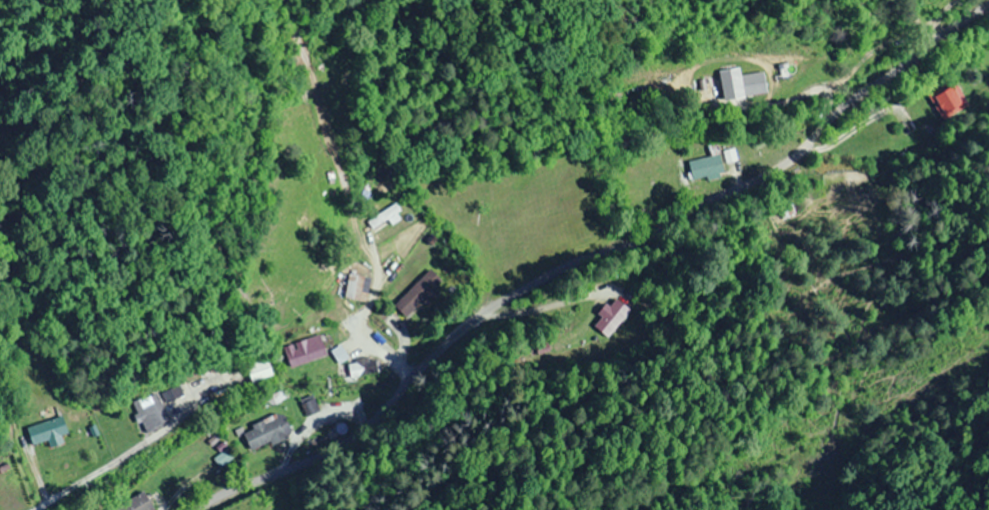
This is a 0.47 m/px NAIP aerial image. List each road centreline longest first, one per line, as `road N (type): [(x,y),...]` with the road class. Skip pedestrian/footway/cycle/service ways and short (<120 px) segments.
road 1 (residential): [(215,509),(318,469),(497,325),(613,275),(691,223),(765,188),(856,104),(988,17)]

